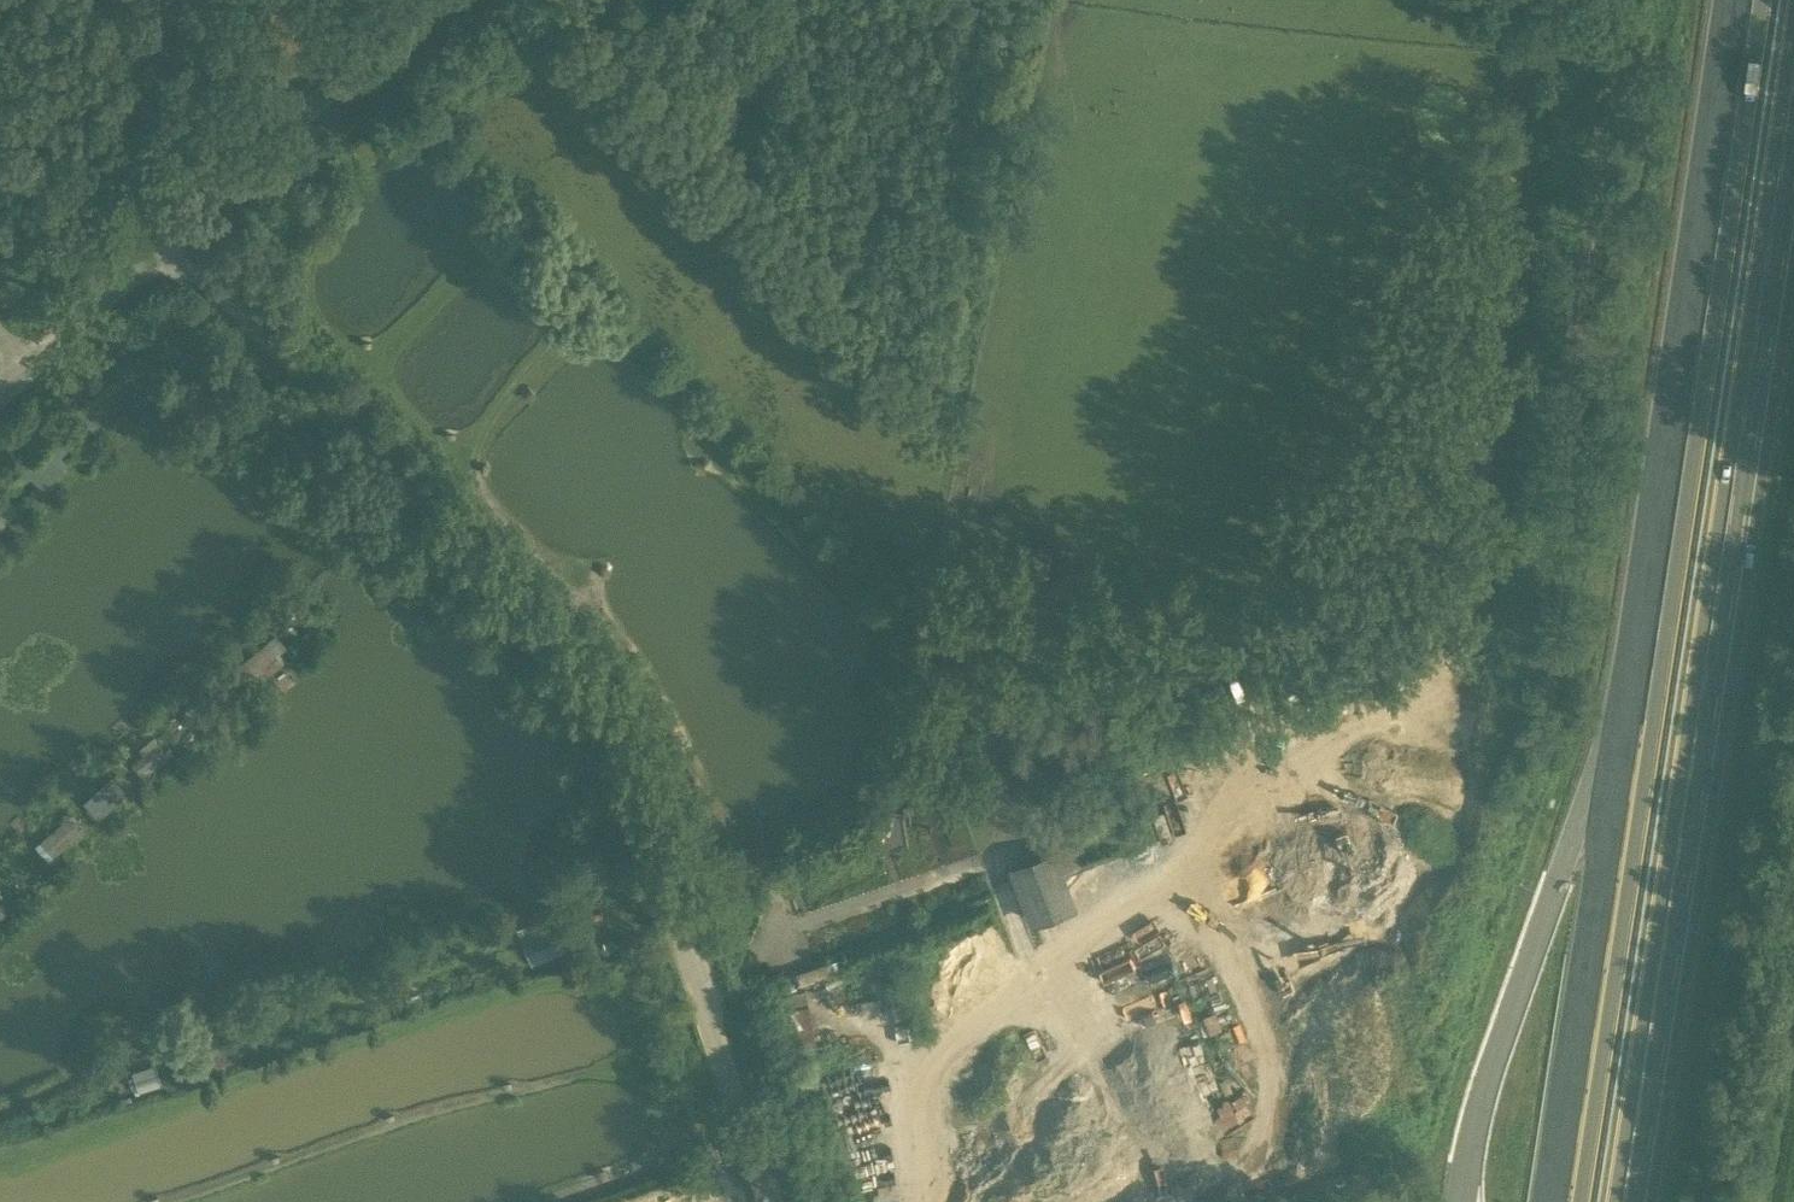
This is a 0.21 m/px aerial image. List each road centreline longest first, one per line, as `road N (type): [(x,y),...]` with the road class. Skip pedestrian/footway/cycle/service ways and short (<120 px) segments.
road 1 (motorway): [(1754,0),(1565,1201)]
road 2 (unclassified): [(167,238),(588,685),(774,1201)]
road 3 (motorway): [(1628,1201),(1793,70)]
road 4 (unclassified): [(167,238),(425,0)]
road 5 (unclassified): [(28,370),(167,238)]

